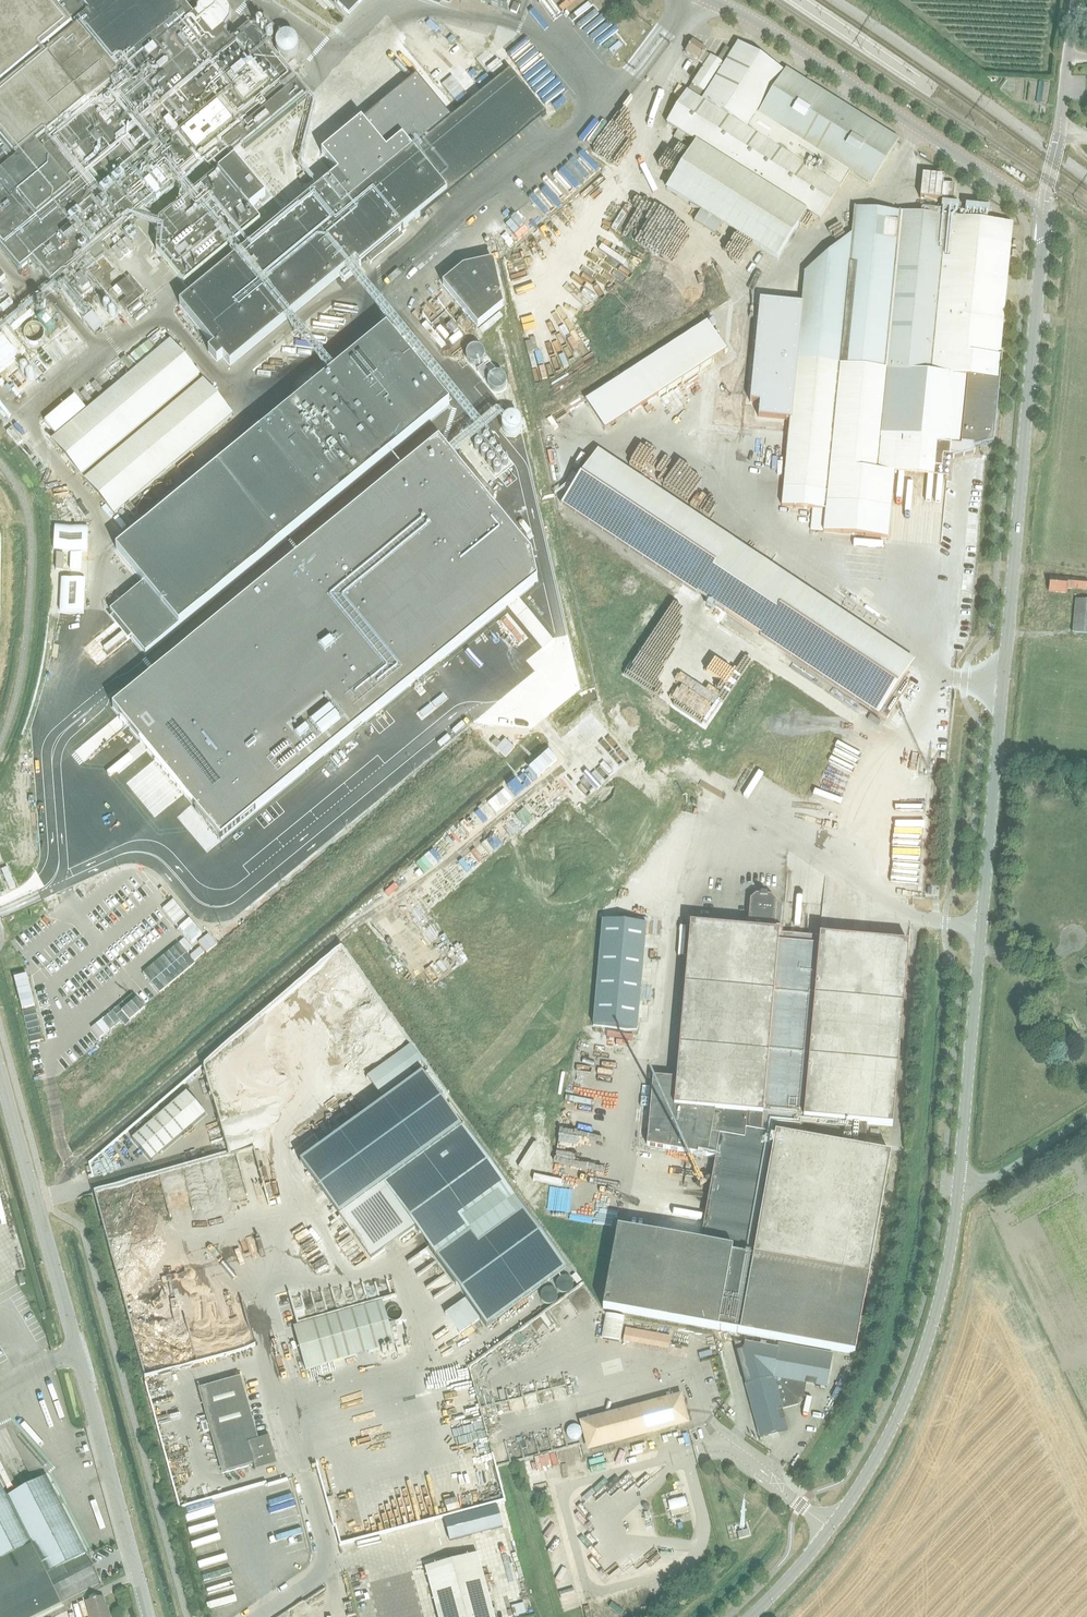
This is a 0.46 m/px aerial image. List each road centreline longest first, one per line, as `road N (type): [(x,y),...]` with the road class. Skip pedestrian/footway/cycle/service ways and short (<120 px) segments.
road 1 (unclassified): [(960,1184),(1044,213)]
road 2 (unclassified): [(149,1616),(0,1063)]
road 3 (unclassified): [(749,1616),(831,1527),(905,1404),(942,1298),(960,1184)]
road 4 (unclassified): [(712,0),(1044,213)]
road 5 (unclassified): [(259,1616),(320,1573),(322,1543),(305,1476)]
road 6 (unclassified): [(1044,213),(1068,56)]
road 7 (unclassified): [(960,1184),(997,1179),(1086,1121)]

